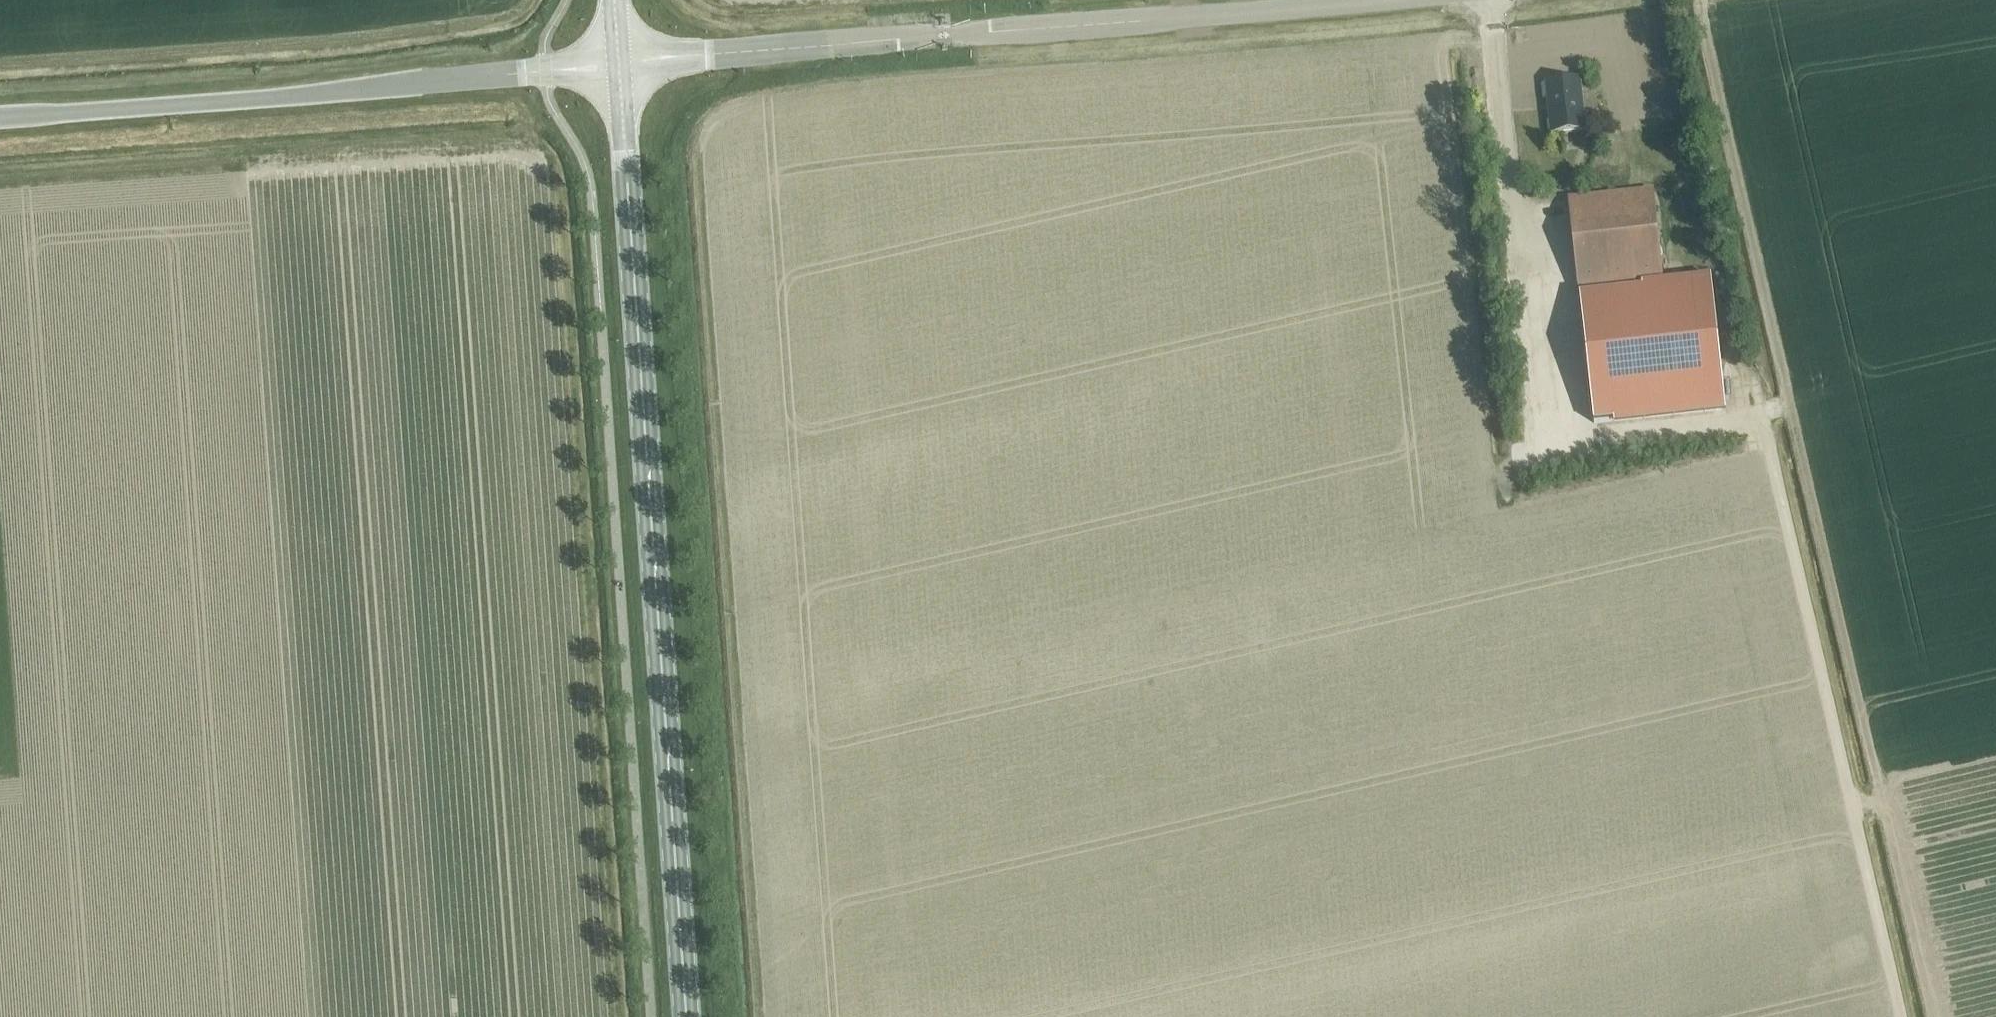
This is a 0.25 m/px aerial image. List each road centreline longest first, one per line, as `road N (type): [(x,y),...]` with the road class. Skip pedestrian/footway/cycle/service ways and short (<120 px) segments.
road 1 (secondary): [(687,1016),(617,62)]
road 2 (unclassified): [(617,62),(1294,0)]
road 3 (unclassified): [(0,117),(617,62)]

